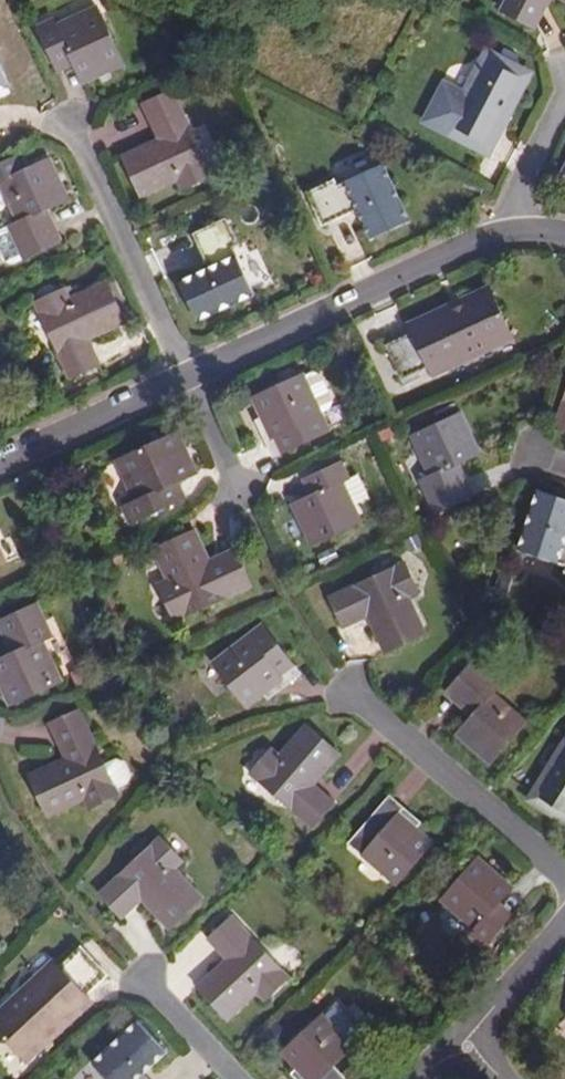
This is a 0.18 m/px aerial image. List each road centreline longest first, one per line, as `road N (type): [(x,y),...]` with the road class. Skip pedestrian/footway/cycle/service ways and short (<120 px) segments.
road 1 (residential): [(201,384),(513,233)]
road 2 (residential): [(70,117),(201,384)]
road 3 (residential): [(350,692),(564,872)]
road 4 (residential): [(0,472),(201,384)]
road 5 (residential): [(513,233),(564,107)]
road 6 (residential): [(564,939),(479,1045)]
road 7 (residential): [(201,384),(248,496)]

